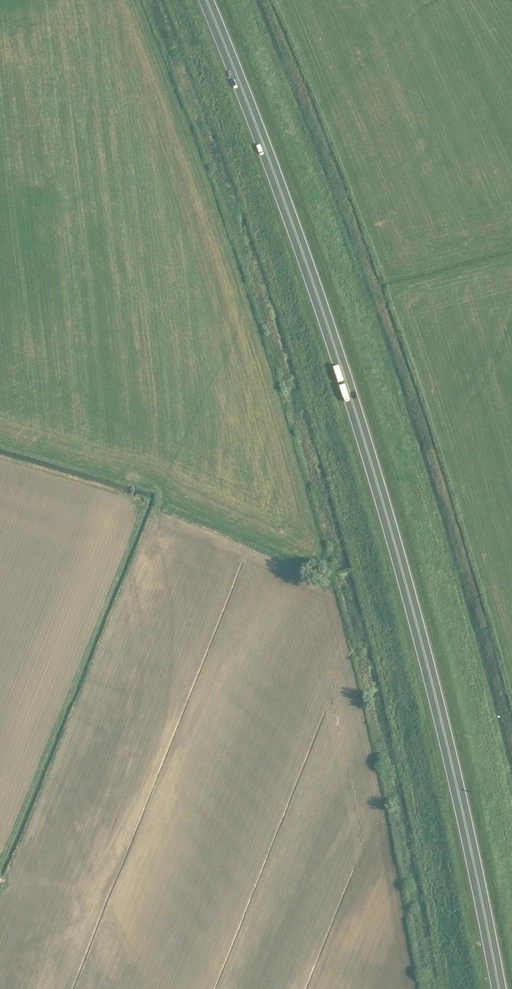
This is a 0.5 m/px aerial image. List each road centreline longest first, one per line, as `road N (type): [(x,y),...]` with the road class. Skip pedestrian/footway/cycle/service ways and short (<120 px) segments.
road 1 (trunk): [(498,988),(471,838),(381,476),(208,0)]

